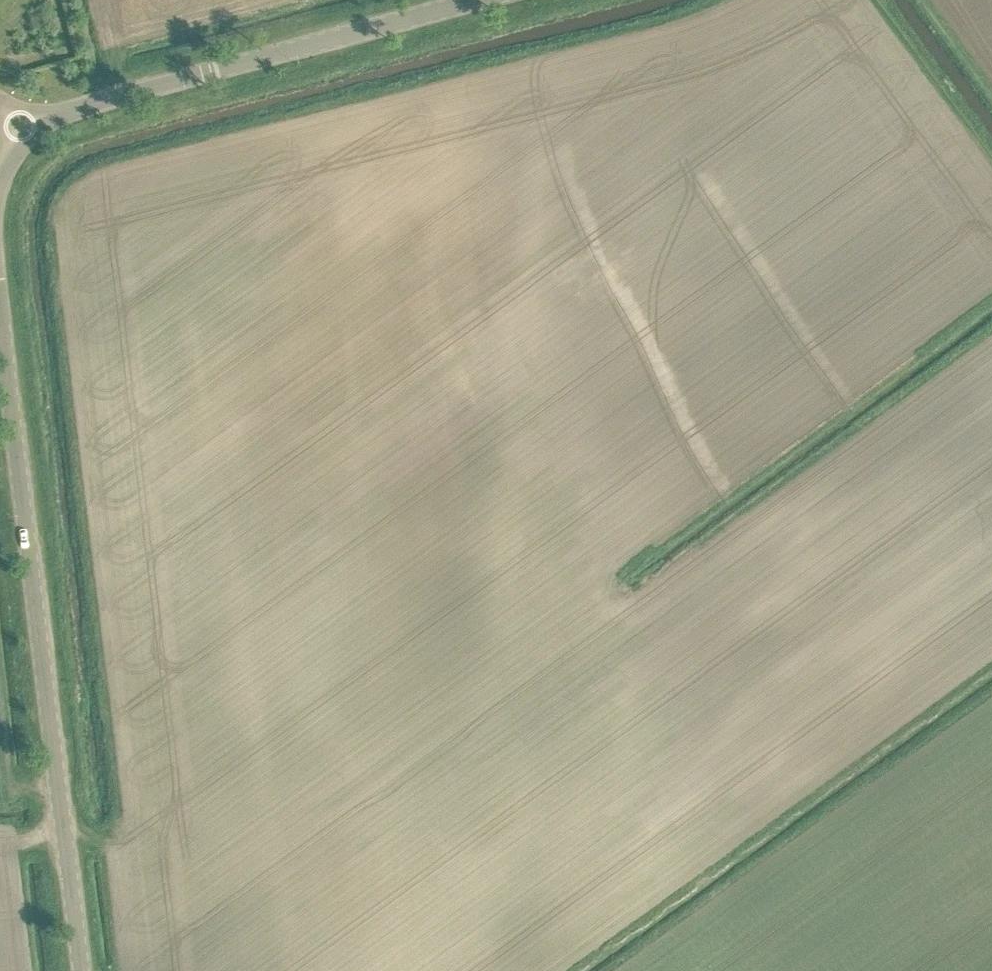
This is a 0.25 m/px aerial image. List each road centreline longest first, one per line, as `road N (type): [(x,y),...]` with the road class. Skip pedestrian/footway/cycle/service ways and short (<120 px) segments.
road 1 (unclassified): [(80,970),(0,319)]
road 2 (tertiary): [(27,132),(59,114),(480,0)]

